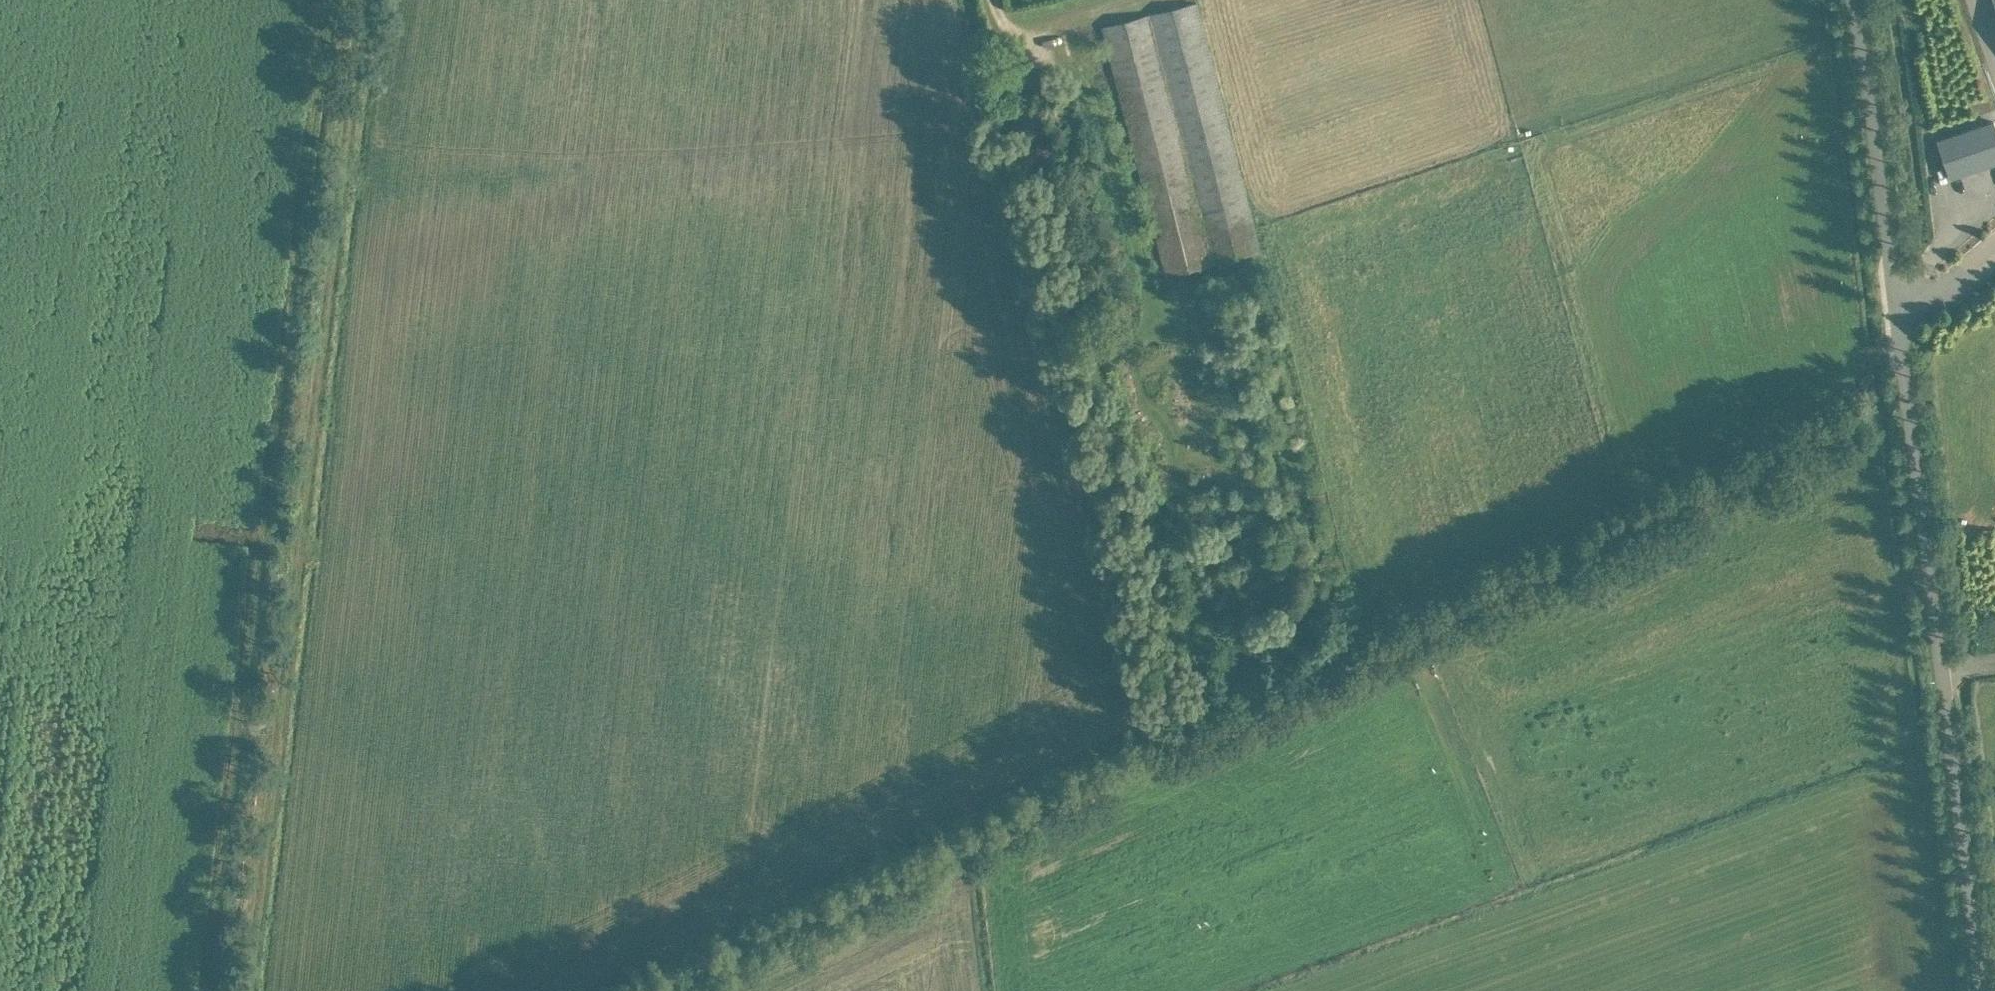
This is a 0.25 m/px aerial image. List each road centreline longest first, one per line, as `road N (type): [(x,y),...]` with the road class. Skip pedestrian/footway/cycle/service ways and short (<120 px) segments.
road 1 (unclassified): [(1982,990),(1853,0)]

